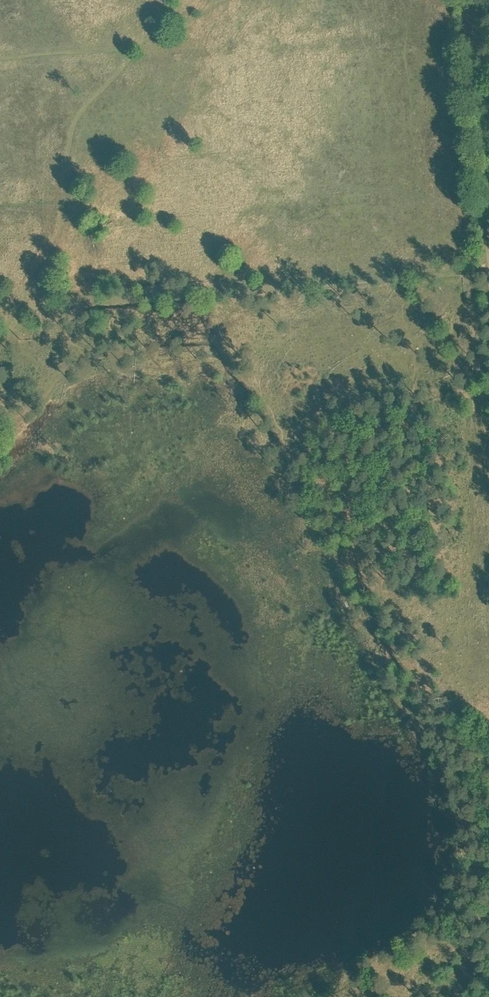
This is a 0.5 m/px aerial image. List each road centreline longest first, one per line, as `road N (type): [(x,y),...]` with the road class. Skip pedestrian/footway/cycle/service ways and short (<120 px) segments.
road 1 (track): [(488,270),(0,304)]
road 2 (track): [(488,249),(470,0)]

